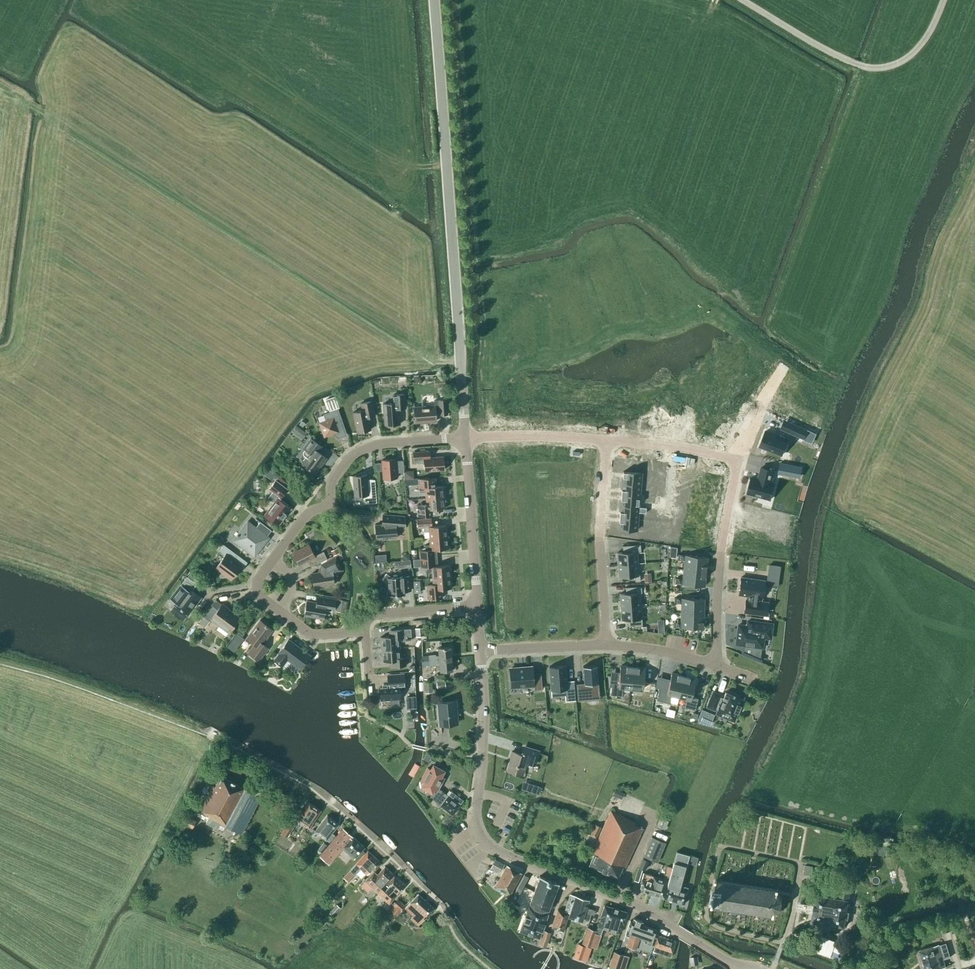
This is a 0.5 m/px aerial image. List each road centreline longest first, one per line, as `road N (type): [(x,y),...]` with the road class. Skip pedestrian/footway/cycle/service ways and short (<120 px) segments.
road 1 (tertiary): [(736,966),(633,905),(490,846),(476,817),(480,651)]
road 2 (tertiary): [(466,437),(433,0)]
road 3 (residential): [(365,633),(313,635),(260,600),(261,581),(307,512),(327,504),(345,461),(382,442),(466,437)]
road 4 (residential): [(716,666),(737,456)]
road 5 (residential): [(606,645),(603,443)]
road 6 (tertiary): [(478,607),(466,437)]
road 7 (residential): [(466,437),(603,443)]
road 8 (residential): [(603,443),(737,456)]
road 9 (residential): [(480,651),(606,645)]
road 10 (residential): [(478,607),(380,614),(365,633)]

